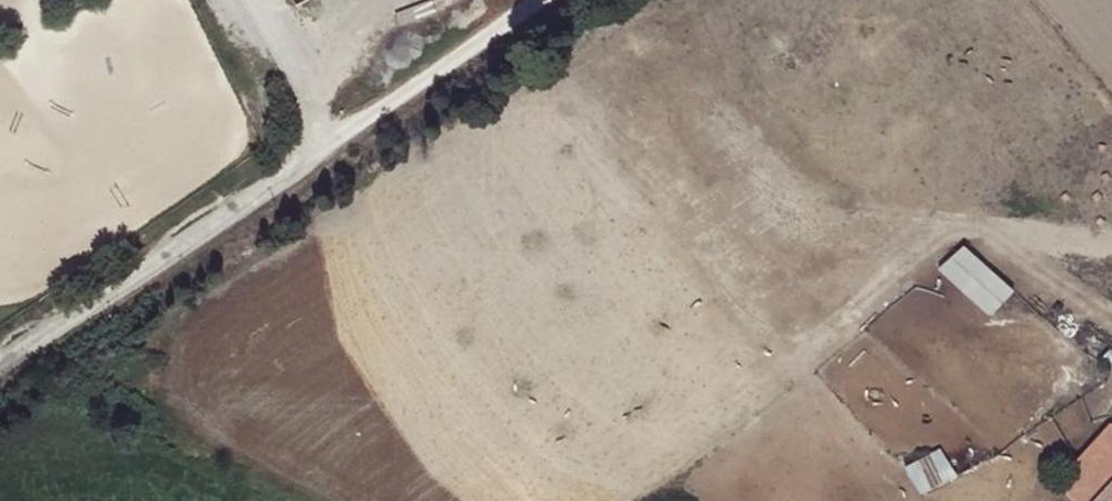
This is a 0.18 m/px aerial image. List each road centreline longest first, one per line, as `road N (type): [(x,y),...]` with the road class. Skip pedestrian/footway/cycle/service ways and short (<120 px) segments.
road 1 (residential): [(0,374),(530,0)]

